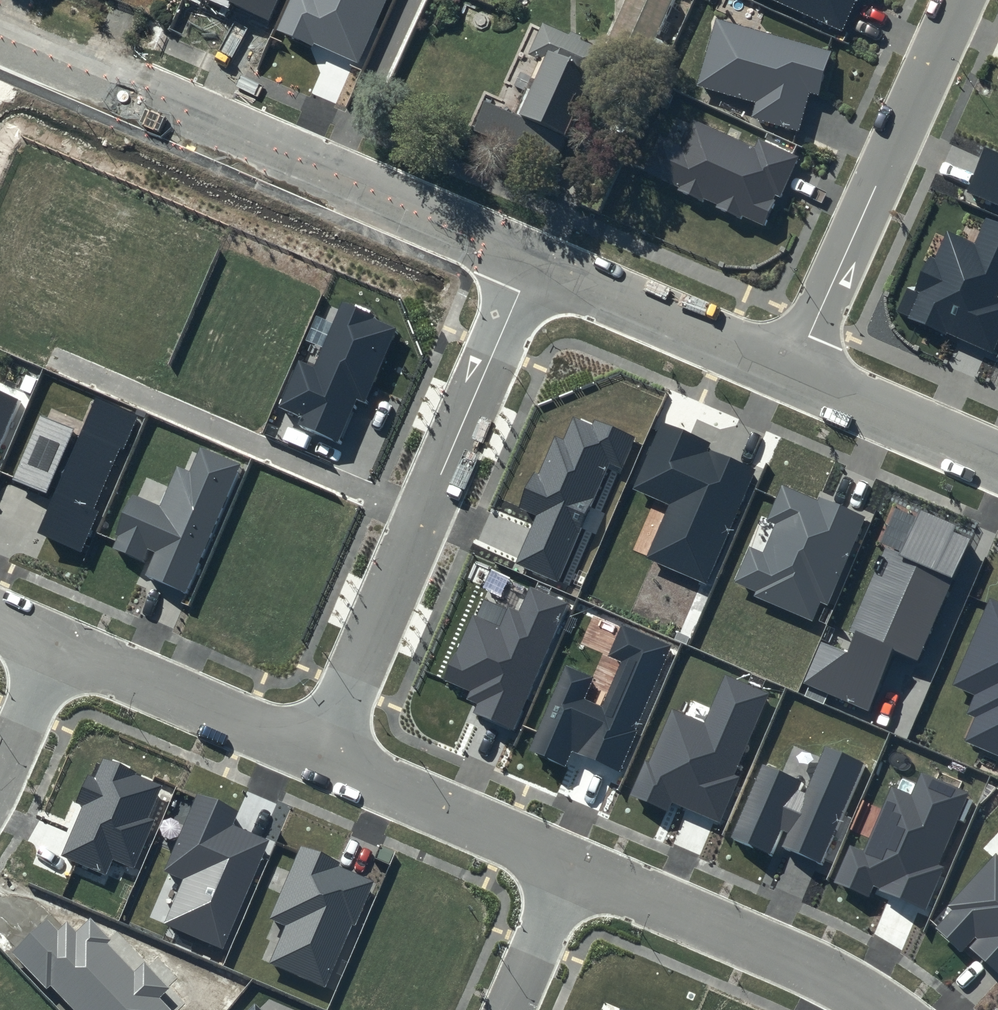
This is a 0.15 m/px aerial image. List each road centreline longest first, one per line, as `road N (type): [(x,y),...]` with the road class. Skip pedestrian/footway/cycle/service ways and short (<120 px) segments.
road 1 (unclassified): [(0,36),(530,261)]
road 2 (residential): [(530,261),(320,755)]
road 3 (residential): [(961,0),(792,372)]
road 4 (residential): [(886,1009),(811,967),(577,866)]
road 5 (unclassified): [(530,261),(792,372)]
road 6 (residential): [(320,755),(59,642)]
road 7 (residential): [(577,866),(320,755)]
road 8 (unclassified): [(792,372),(997,460)]
road 9 (residential): [(577,866),(511,1009)]
road 10 (residential): [(59,642),(0,777)]

